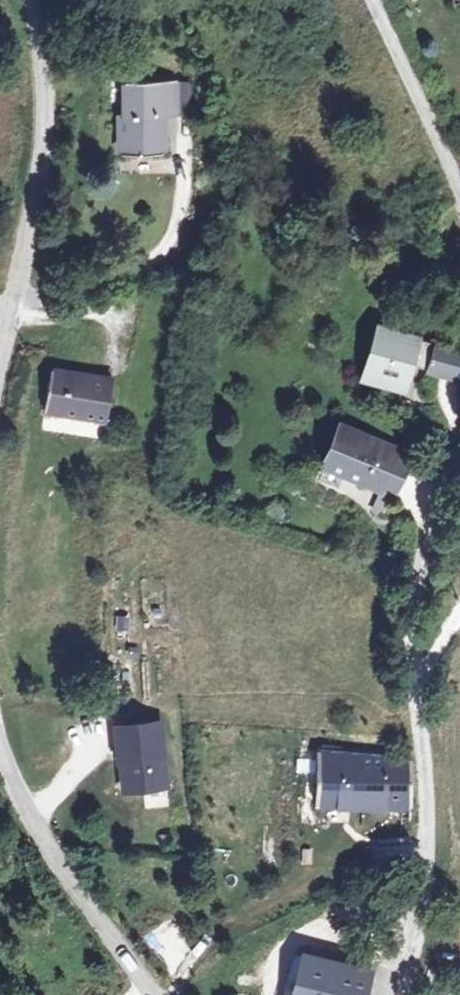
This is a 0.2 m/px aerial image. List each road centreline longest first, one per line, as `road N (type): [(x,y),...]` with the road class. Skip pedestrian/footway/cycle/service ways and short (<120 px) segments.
road 1 (unclassified): [(0,353),(39,119),(22,0)]
road 2 (unclassified): [(400,994),(415,941),(427,827),(418,685)]
road 3 (unclassified): [(154,994),(123,960),(16,794),(0,740)]
road 4 (unclassified): [(418,685),(421,575),(459,433)]
road 5 (unclassified): [(459,198),(369,0)]

